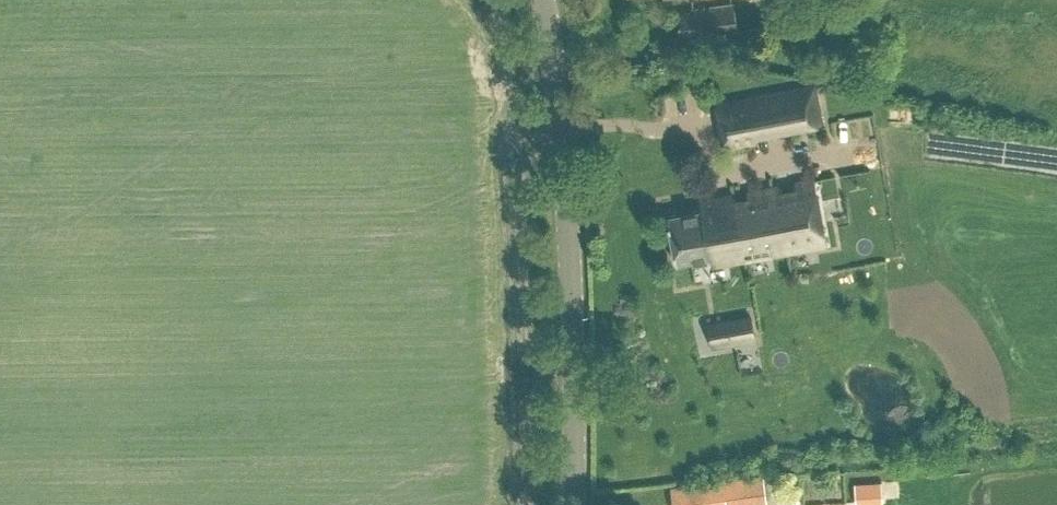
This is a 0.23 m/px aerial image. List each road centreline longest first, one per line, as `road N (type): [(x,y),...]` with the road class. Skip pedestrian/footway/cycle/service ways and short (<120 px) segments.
road 1 (tertiary): [(575,504),(567,168),(544,0)]

